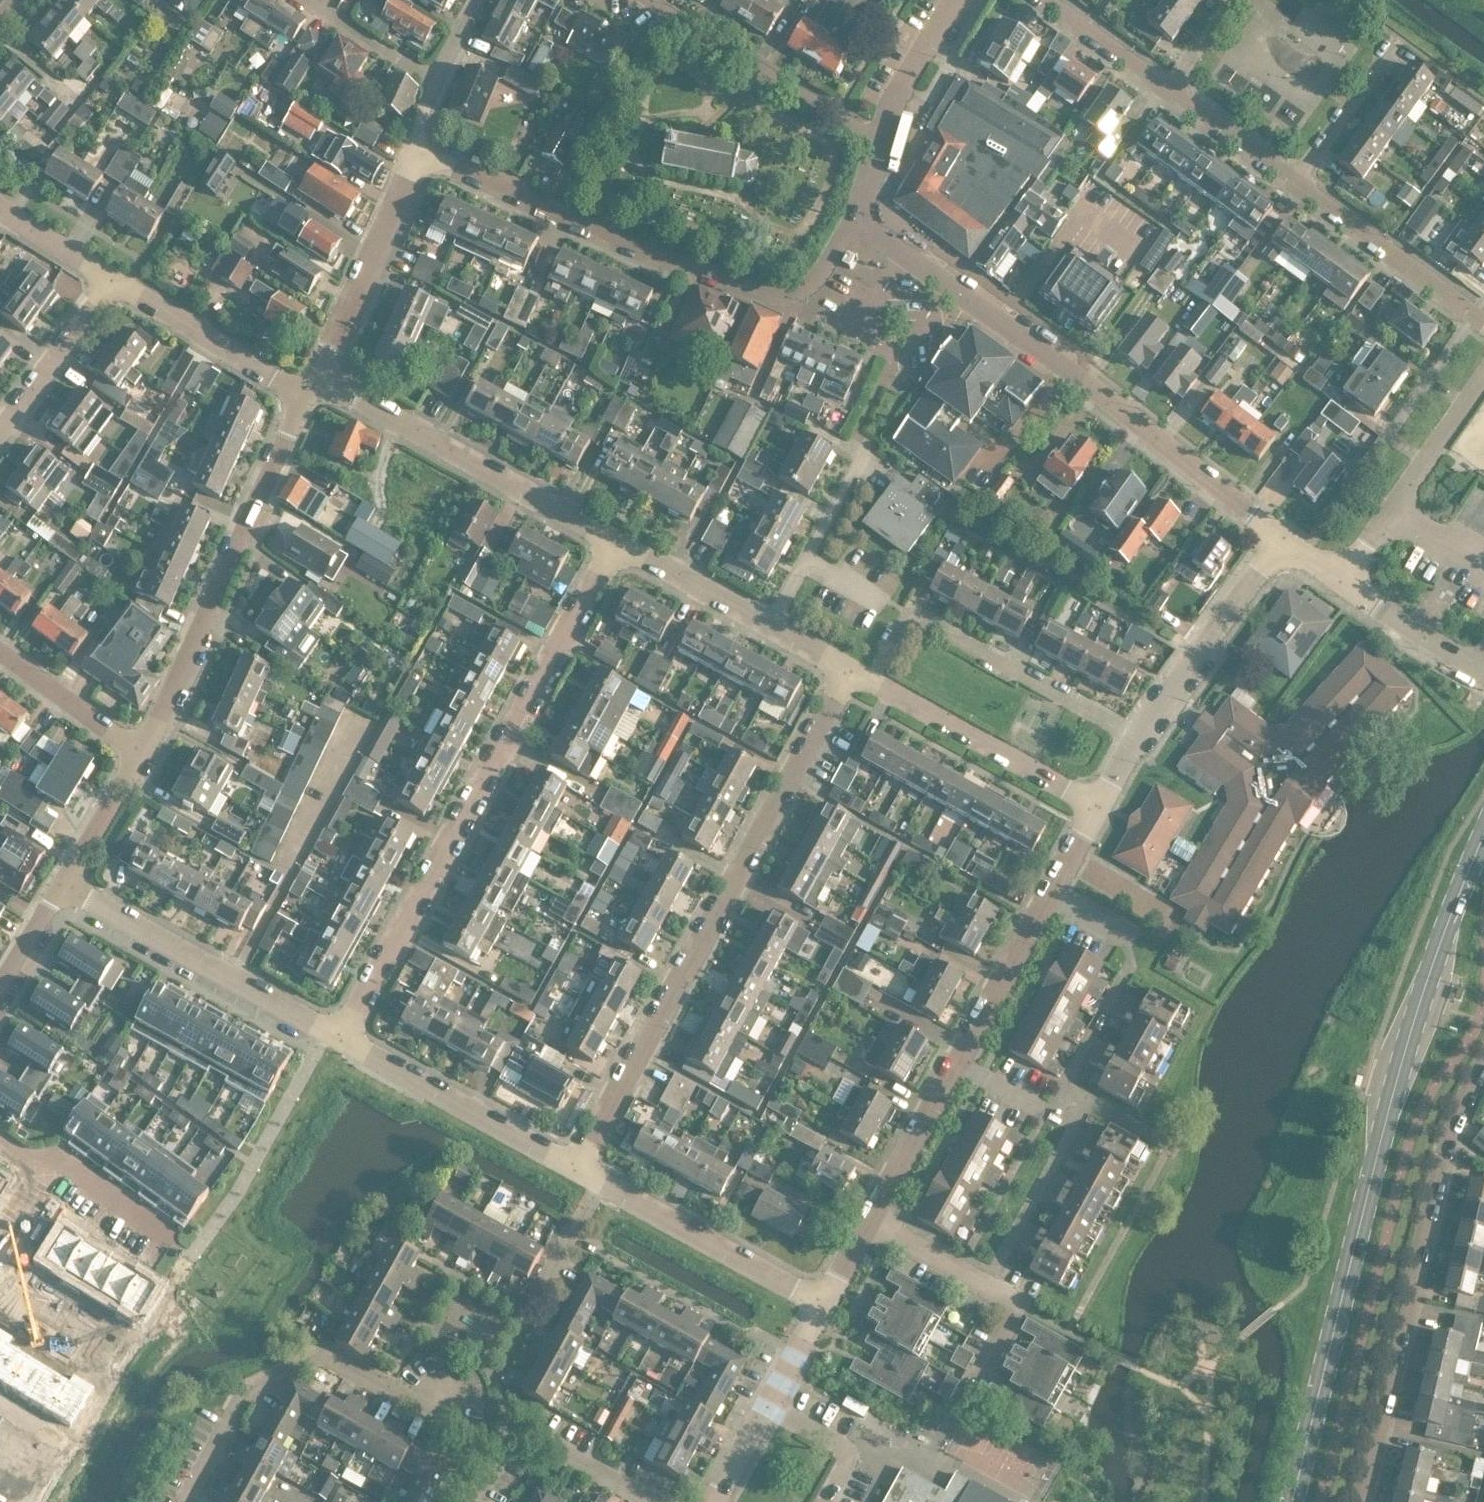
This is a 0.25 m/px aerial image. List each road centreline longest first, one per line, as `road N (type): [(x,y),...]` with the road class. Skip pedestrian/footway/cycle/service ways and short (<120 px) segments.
road 1 (tertiary): [(1292,1501),(1373,1164),(1420,1003),(1483,834)]
road 2 (residential): [(580,1172),(850,670)]
road 3 (residential): [(341,1040),(617,545)]
road 4 (residential): [(1284,543),(1104,396),(858,225)]
road 5 (residential): [(858,225),(812,288),(785,301),(758,298),(414,152)]
road 6 (residential): [(869,1222),(1093,806)]
road 7 (residential): [(1361,1501),(1438,1166),(1483,1071)]
road 8 (residential): [(498,1449),(324,1352),(289,1360),(259,1382),(186,1501)]
road 9 (residential): [(141,755),(305,397)]
road 10 (residential): [(617,545),(315,376)]
road 11 (residential): [(1134,734),(908,613),(869,680)]
road 12 (residential): [(341,1040),(62,884)]
road 13 (residential): [(633,0),(829,109),(879,146)]
road 14 (residential): [(580,1172),(341,1040)]
road 15 (residential): [(1093,806),(869,680)]
road 16 (residential): [(824,1305),(601,1183)]
road 17 (residential): [(1342,583),(1483,376)]
road 18 (residential): [(315,376),(414,152)]
road 19 (residential): [(1134,734),(1284,543)]
road 20 (residential): [(1483,319),(1294,181)]
road 21 (residential): [(869,1222),(1020,1302),(994,1356)]
road 22 (residential): [(305,397),(116,282)]
road 23 (residential): [(0,1136),(28,1155),(57,1158),(176,1243)]
road 24 (residential): [(769,626),(868,444)]
road 25 (residential): [(0,435),(116,282)]
road 26 (residential): [(498,1449),(531,1434),(654,1501)]
road 27 (residential): [(141,755),(0,653)]
road 28 (residential): [(1294,181),(1397,42)]
road 29 (residential): [(769,626),(617,545)]
road 30 (residential): [(879,146),(891,108),(958,0)]
road 31 (residential): [(1483,672),(1342,583)]
road 32 (residential): [(1294,181),(1163,87)]
road 33 (residential): [(440,81),(308,0)]
road 34 (residential): [(62,884),(141,755)]
road 35 (residential): [(1163,87),(1047,0)]
road 36 (residential): [(822,1501),(845,1461),(841,1447),(768,1406)]
road 37 (residential): [(535,1306),(601,1183)]
road 38 (residential): [(116,282),(0,210)]

